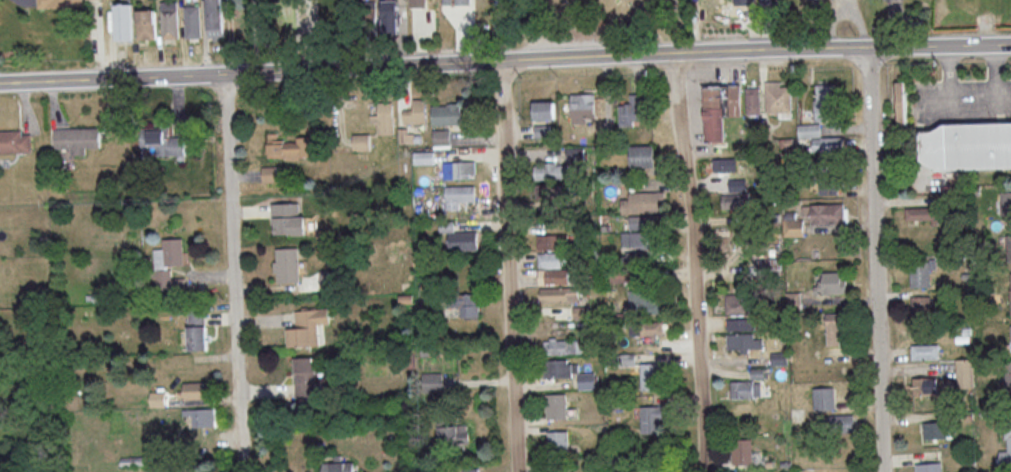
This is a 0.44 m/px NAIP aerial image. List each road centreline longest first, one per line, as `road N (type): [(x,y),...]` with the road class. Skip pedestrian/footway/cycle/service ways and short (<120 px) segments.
road 1 (tertiary): [(1010,45),(0,83)]
road 2 (residential): [(885,471),(869,48)]
road 3 (residential): [(706,471),(682,53)]
road 4 (residential): [(519,471),(501,62)]
road 5 (residential): [(242,447),(225,74)]

